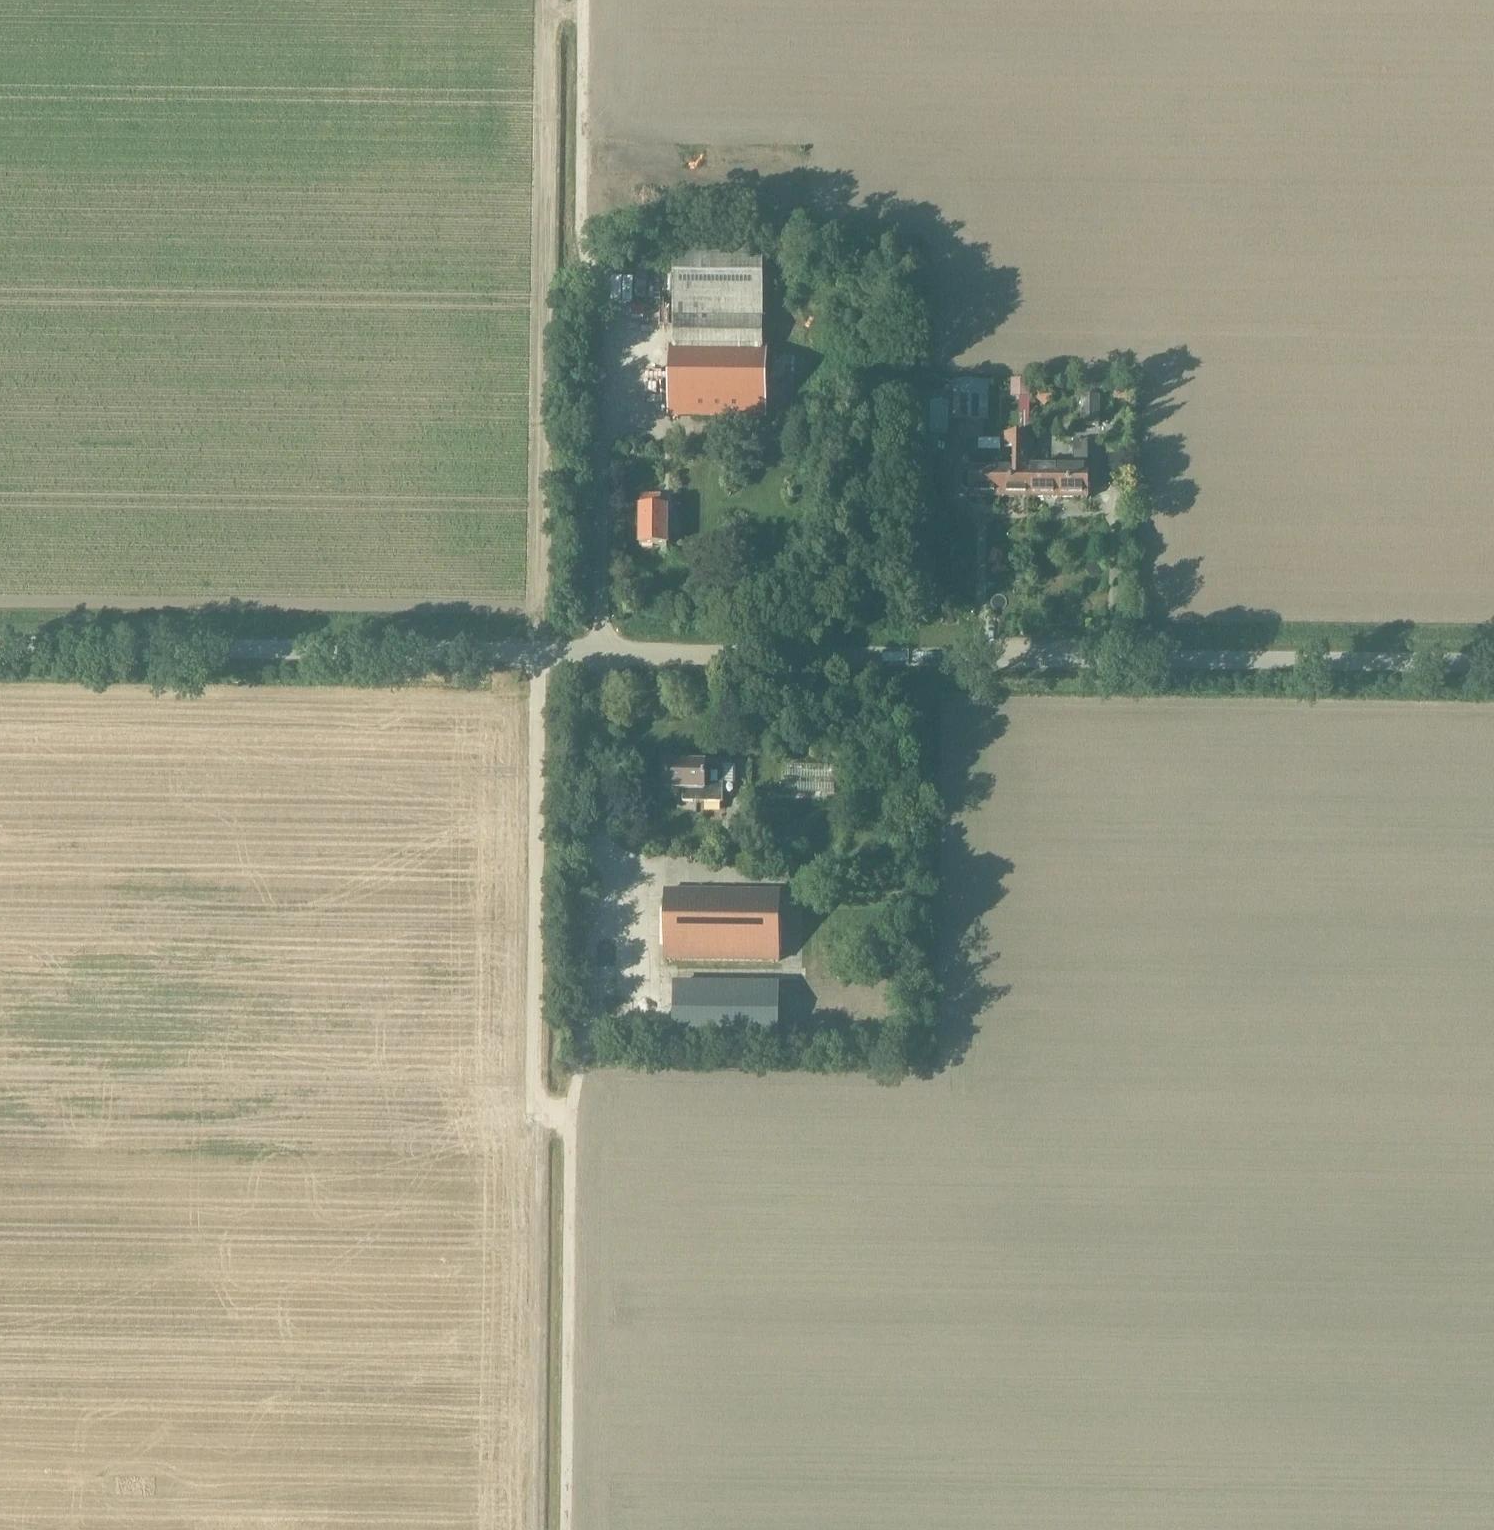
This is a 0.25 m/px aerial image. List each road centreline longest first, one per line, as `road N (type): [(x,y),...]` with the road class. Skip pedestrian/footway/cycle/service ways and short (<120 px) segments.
road 1 (unclassified): [(1493,662),(0,646)]

